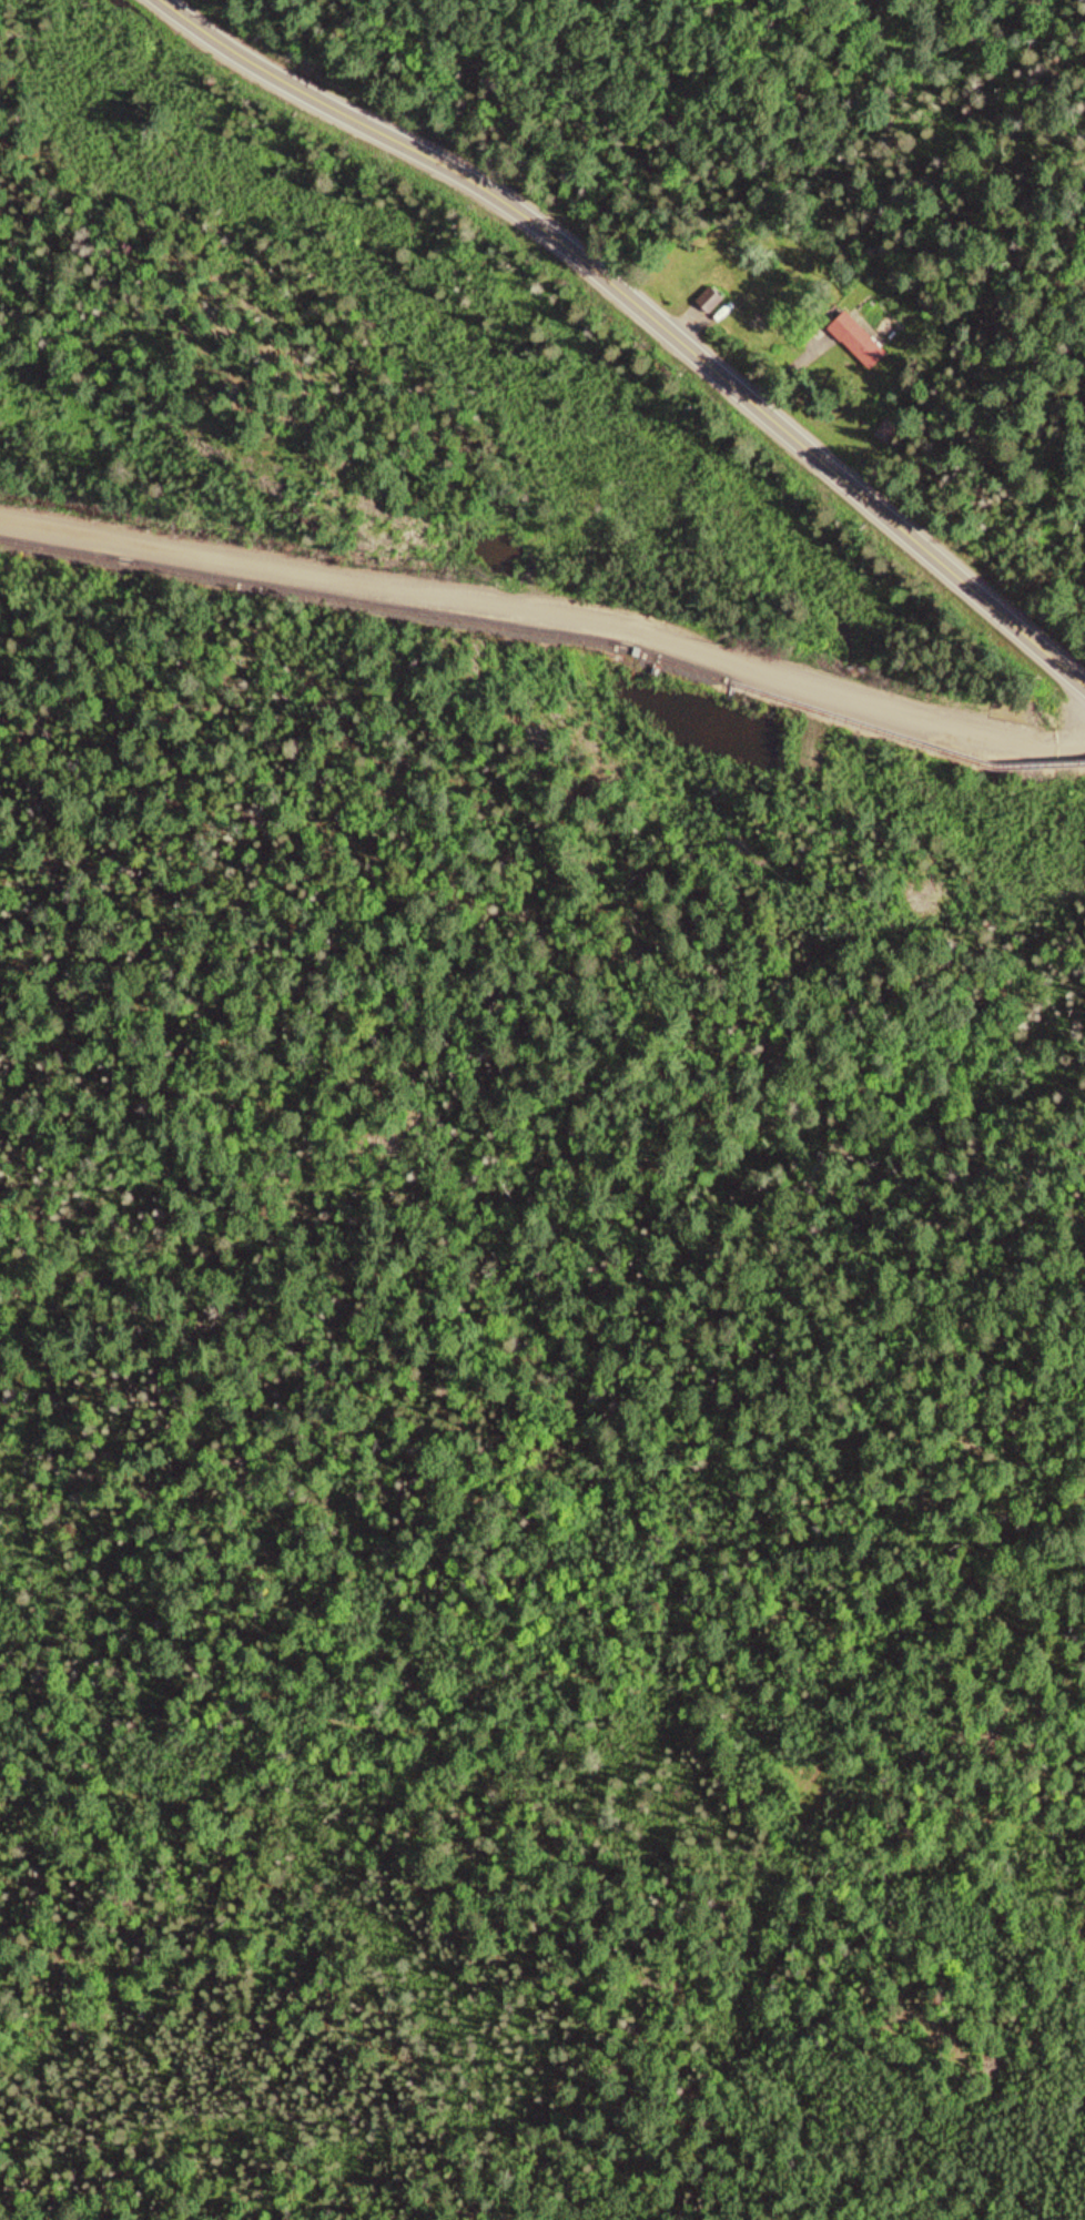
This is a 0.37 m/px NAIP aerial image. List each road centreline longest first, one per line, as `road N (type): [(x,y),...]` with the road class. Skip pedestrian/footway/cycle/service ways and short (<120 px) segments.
road 1 (secondary): [(1084,682),(527,216),(462,172),(256,65),(159,0)]

